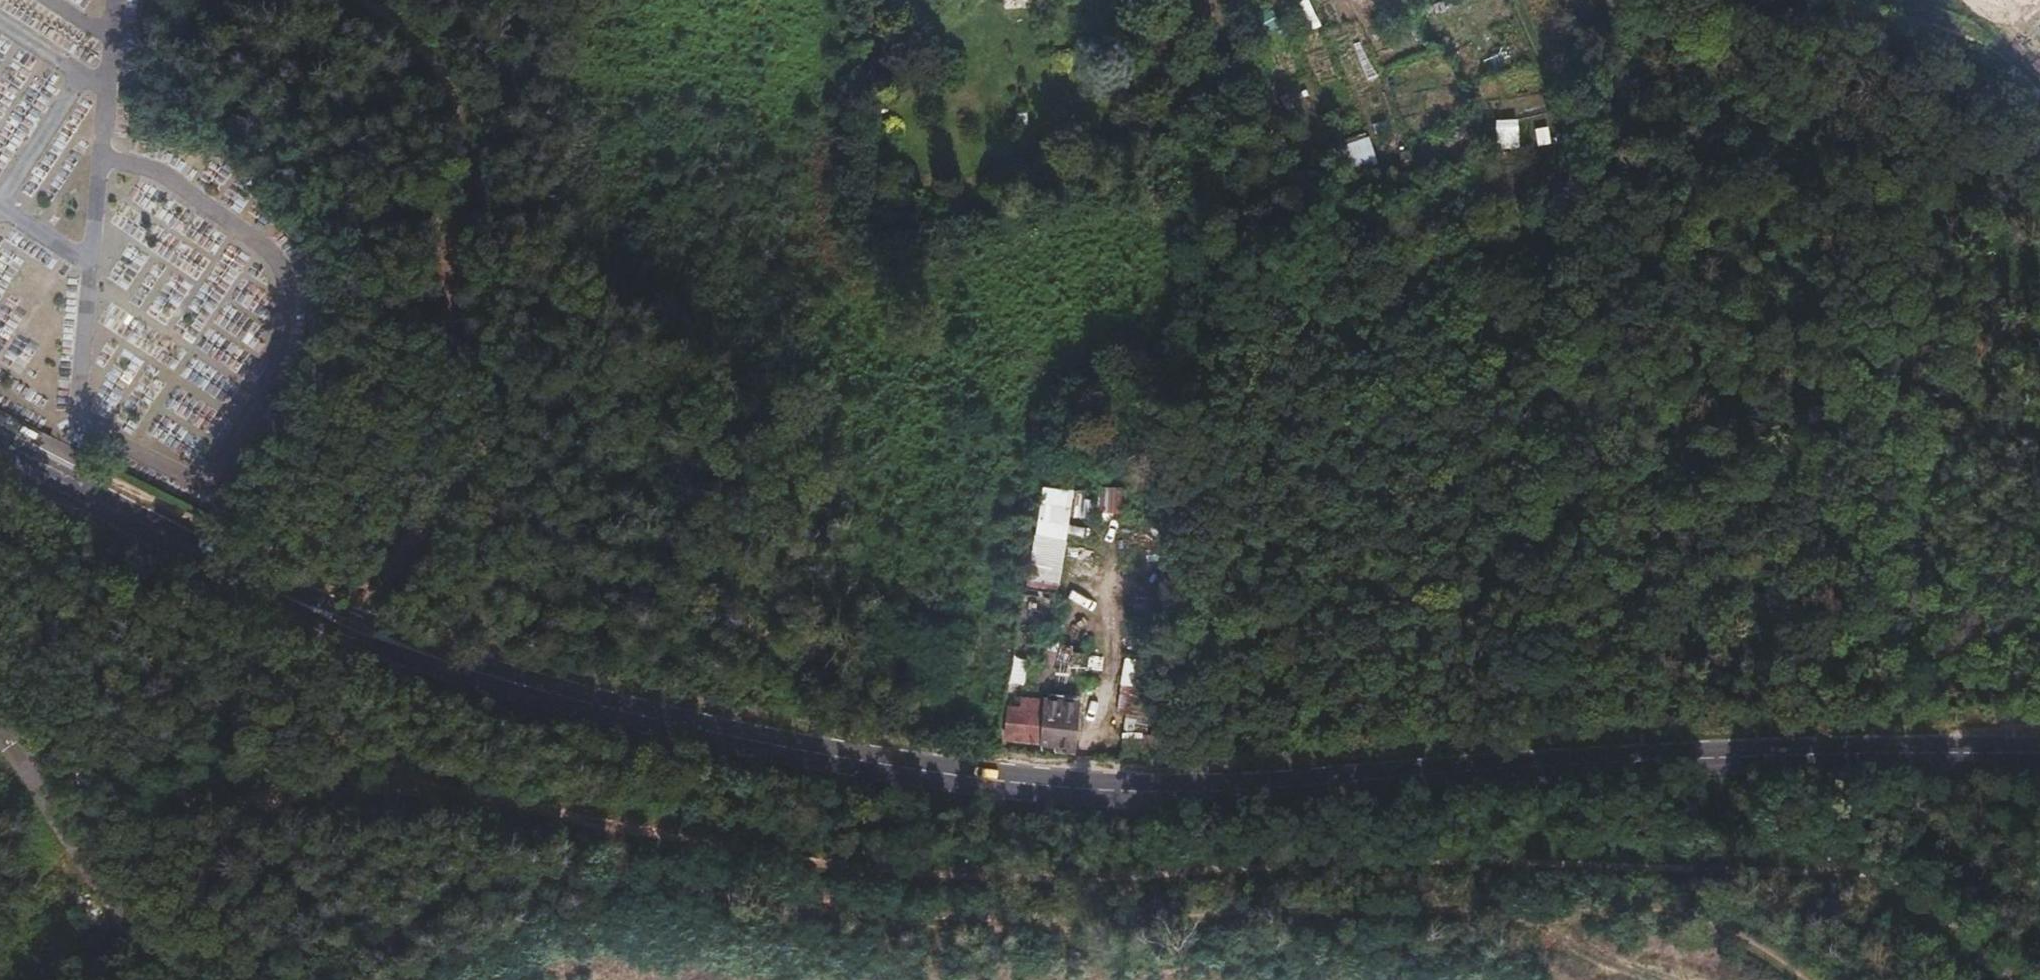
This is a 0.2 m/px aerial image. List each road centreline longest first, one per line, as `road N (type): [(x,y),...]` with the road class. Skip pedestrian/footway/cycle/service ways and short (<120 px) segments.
road 1 (tertiary): [(0,453),(438,659),(610,708),(882,765),(1133,792),(1532,764),(2039,755)]
road 2 (track): [(351,623),(426,547),(504,434),(506,398),(481,331),(474,283),(470,114),(440,59),(377,0)]

